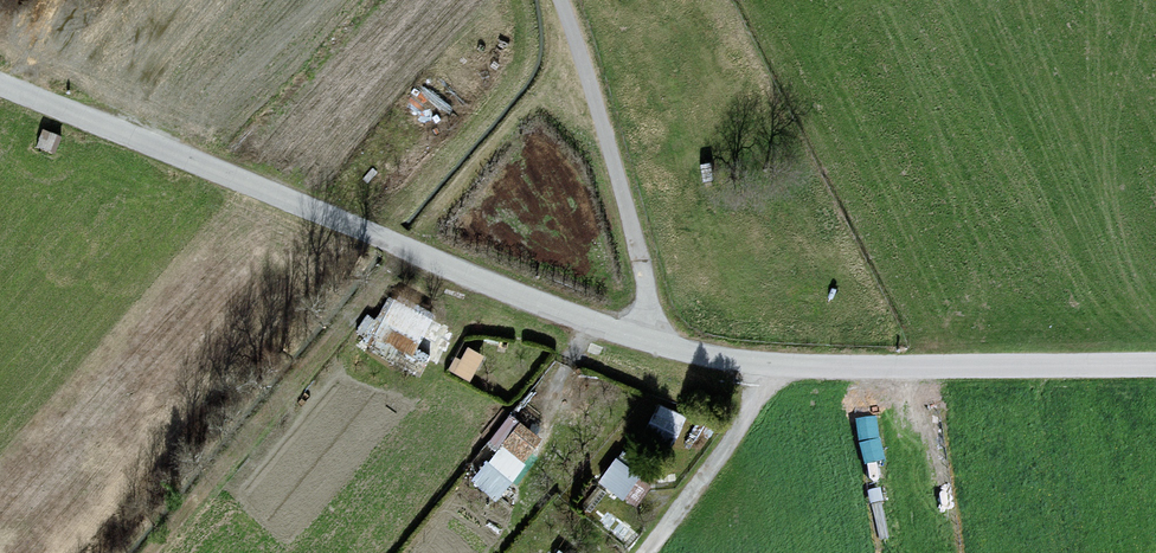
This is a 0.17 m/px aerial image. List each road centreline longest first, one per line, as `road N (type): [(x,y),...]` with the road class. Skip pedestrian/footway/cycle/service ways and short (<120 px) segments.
road 1 (unclassified): [(646,342),(0,86)]
road 2 (unclassified): [(1155,365),(838,368),(714,358),(646,342)]
road 3 (unclassified): [(646,342),(636,245),(561,0)]
road 4 (track): [(641,552),(741,421),(763,364)]

